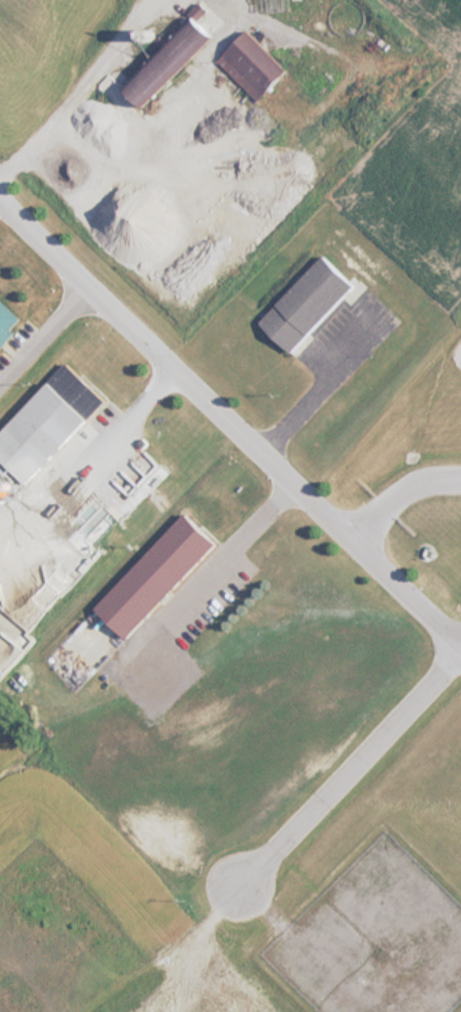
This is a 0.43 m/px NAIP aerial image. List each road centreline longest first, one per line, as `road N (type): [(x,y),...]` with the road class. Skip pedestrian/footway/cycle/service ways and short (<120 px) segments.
road 1 (residential): [(0,202),(460,645)]
road 2 (residential): [(460,649),(238,888)]

